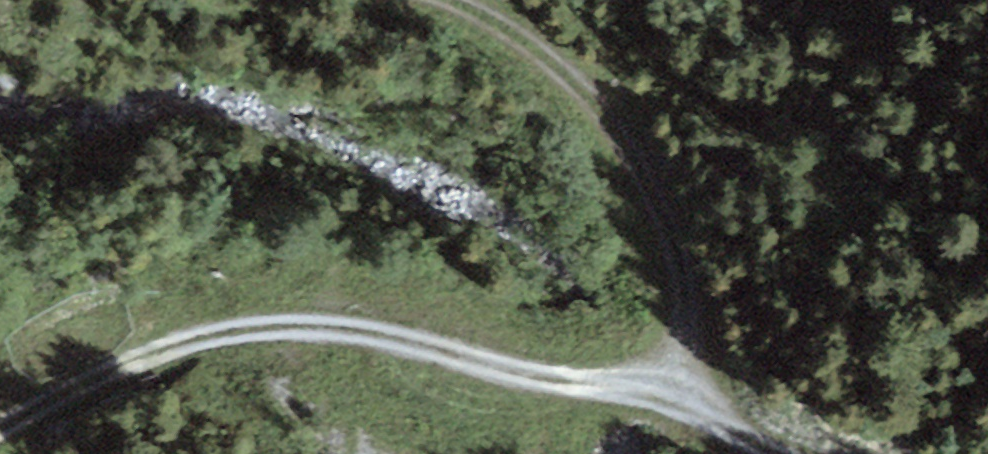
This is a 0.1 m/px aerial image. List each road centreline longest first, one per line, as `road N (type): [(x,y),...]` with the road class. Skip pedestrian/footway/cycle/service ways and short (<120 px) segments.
road 1 (track): [(0,418),(101,366),(226,320),(310,326),(676,404),(800,453)]
road 2 (track): [(676,404),(690,338),(663,215),(559,61),(448,0)]

